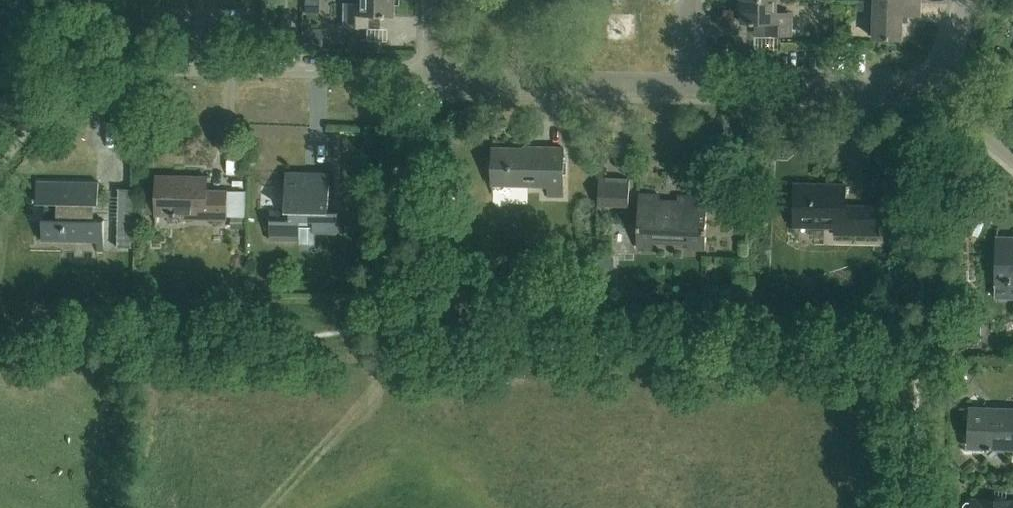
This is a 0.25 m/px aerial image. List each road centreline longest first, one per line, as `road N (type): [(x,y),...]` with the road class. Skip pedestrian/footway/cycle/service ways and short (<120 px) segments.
road 1 (residential): [(436,79),(168,69)]
road 2 (residential): [(938,96),(685,86)]
road 3 (residential): [(685,86),(436,79)]
road 4 (unclassified): [(98,0),(93,41),(79,67),(0,171)]

